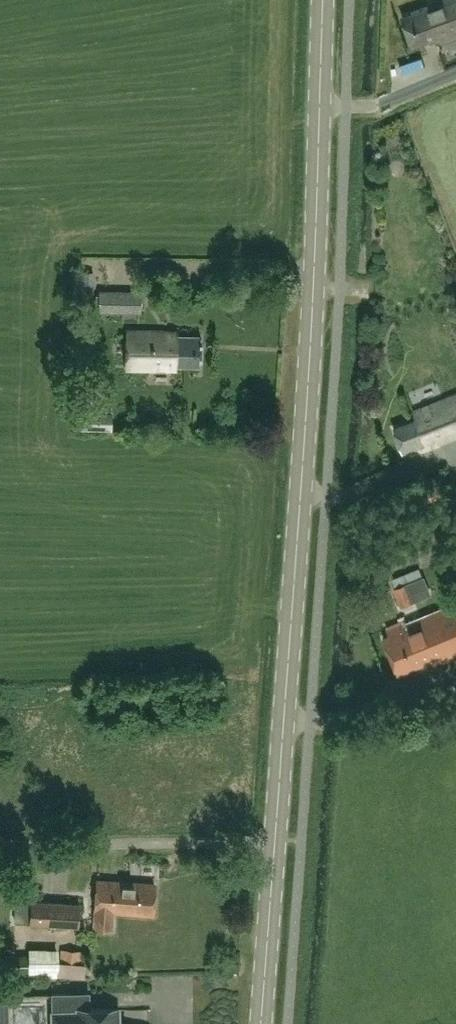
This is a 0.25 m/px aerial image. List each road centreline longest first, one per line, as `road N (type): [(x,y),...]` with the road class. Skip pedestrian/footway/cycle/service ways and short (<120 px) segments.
road 1 (tertiary): [(264,1023),(312,341),(323,0)]

